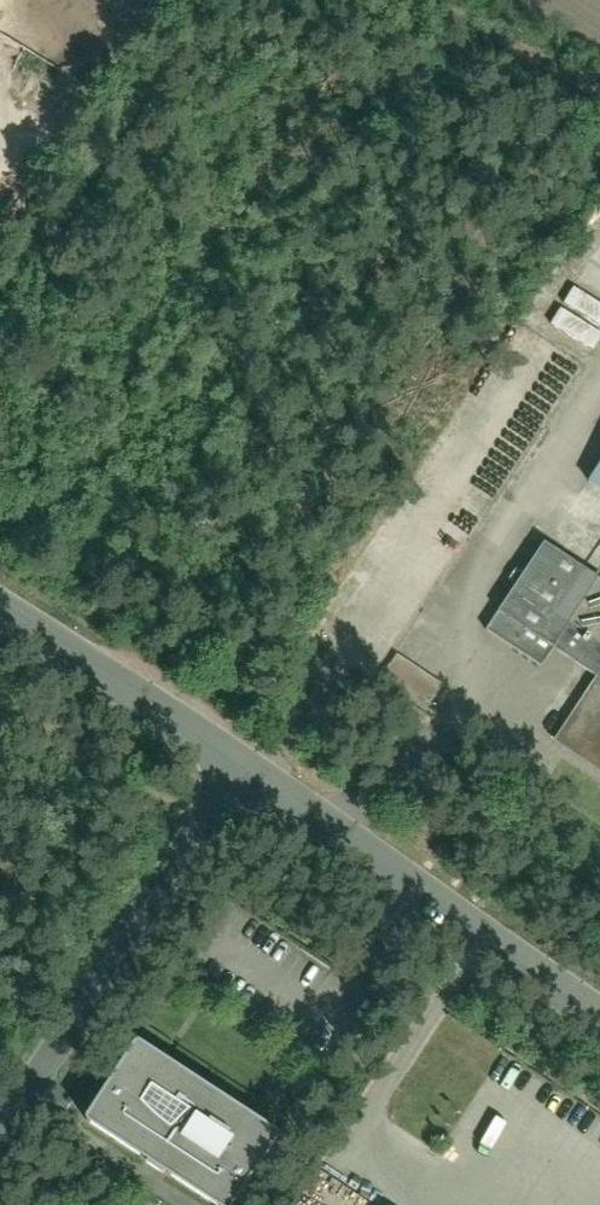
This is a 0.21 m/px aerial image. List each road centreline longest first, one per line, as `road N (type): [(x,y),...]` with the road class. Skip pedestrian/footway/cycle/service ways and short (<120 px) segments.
road 1 (residential): [(238,764),(0,1144)]
road 2 (residential): [(238,764),(599,1013)]
road 3 (residential): [(0,618),(238,764)]

